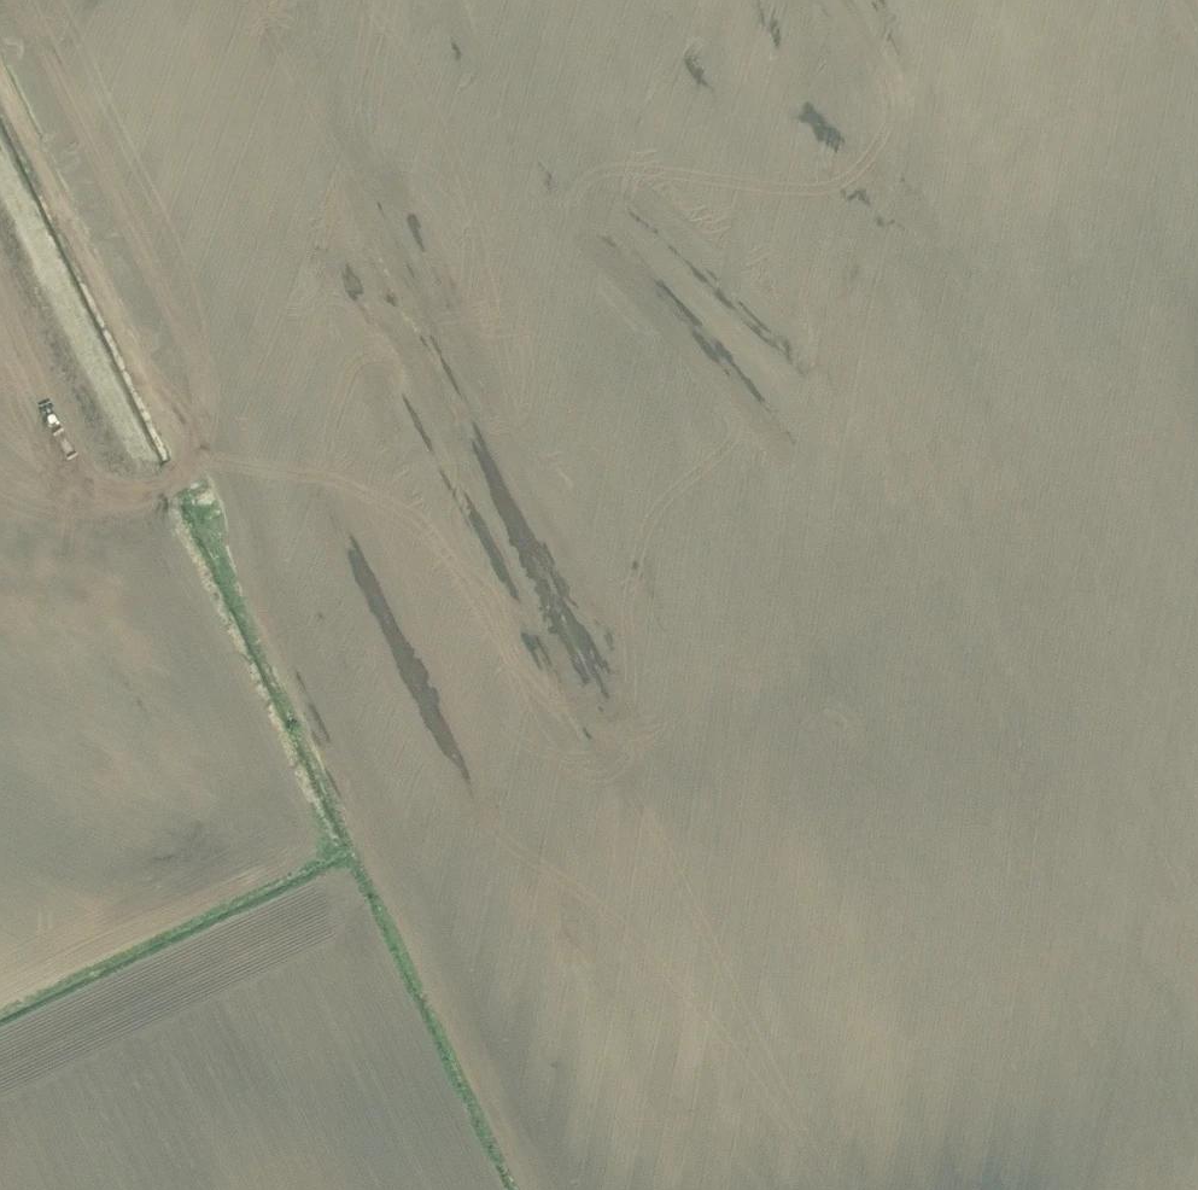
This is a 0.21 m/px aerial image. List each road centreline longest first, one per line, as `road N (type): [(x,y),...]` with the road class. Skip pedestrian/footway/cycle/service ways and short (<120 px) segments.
road 1 (track): [(184,490),(0,93)]

